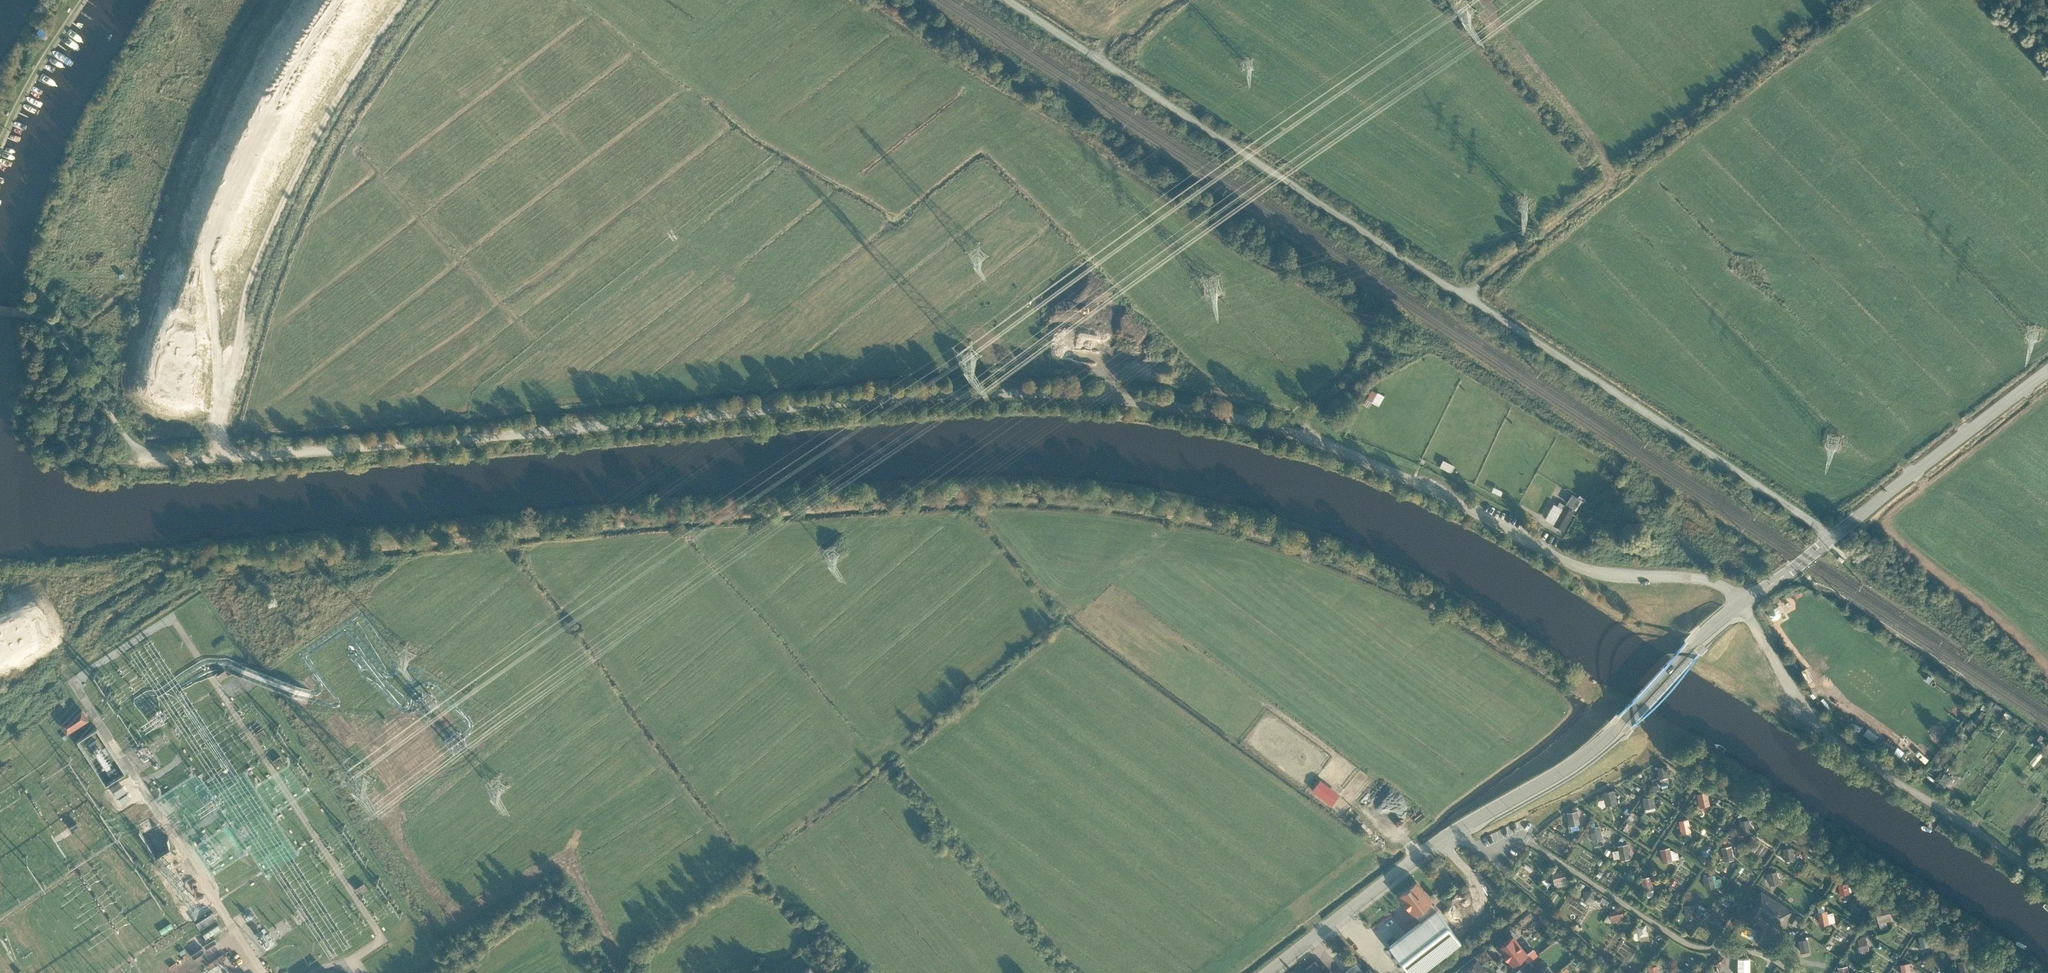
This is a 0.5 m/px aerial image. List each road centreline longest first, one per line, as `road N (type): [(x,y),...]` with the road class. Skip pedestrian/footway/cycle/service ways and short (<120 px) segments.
road 1 (track): [(2047,876),(1814,718),(1744,599),(1720,584),(1587,571),(1388,469),(1287,431),(1083,396),(866,396),(576,429),(161,457),(119,429),(58,331),(28,311)]
road 2 (track): [(1020,0),(1483,297),(1833,538)]
road 3 (primary): [(347,0),(290,91),(235,205),(138,531),(90,602),(51,634),(0,654)]
road 4 (track): [(1087,589),(623,946),(621,972)]
road 5 (residential): [(1626,713),(1555,773),(1433,841),(1264,972)]
road 6 (unclassified): [(1744,599),(1804,563),(2047,372)]
road 7 (residential): [(1626,713),(1744,599)]

